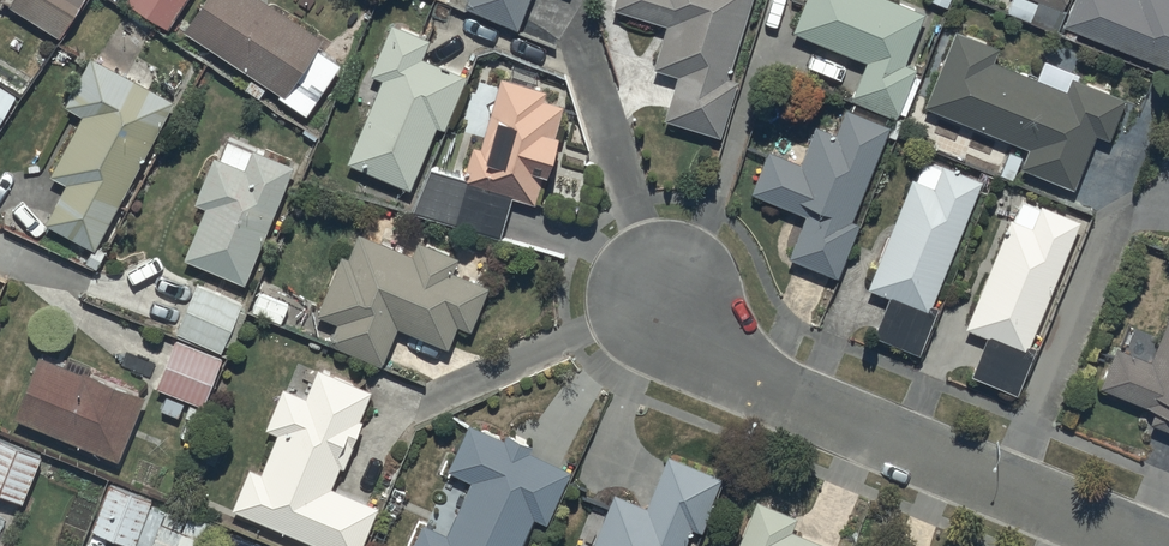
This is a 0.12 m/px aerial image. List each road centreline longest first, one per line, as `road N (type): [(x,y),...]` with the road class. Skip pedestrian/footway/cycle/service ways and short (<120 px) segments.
road 1 (residential): [(1150,545),(749,382),(686,338),(666,298)]

